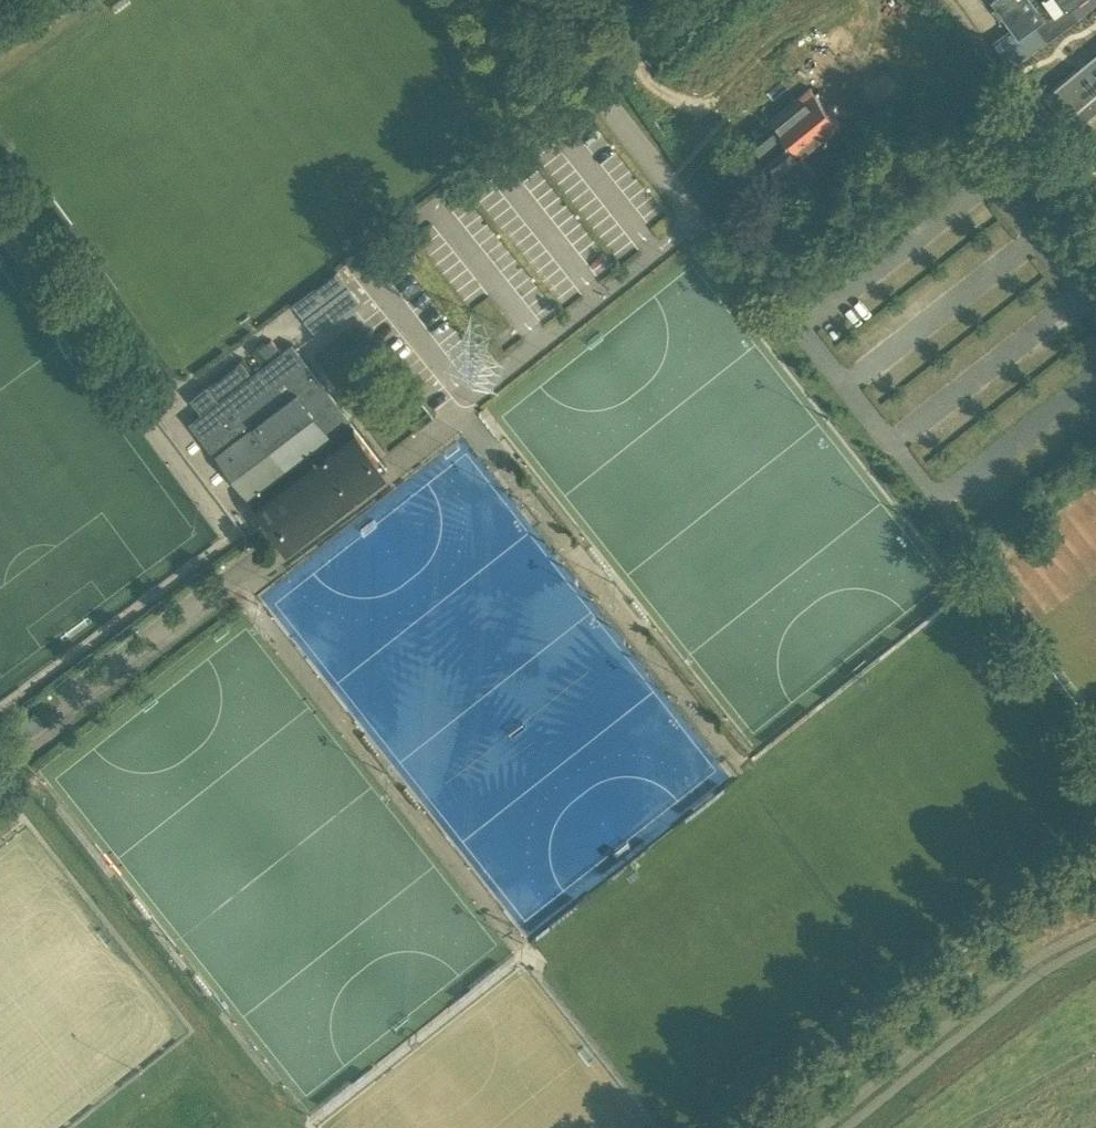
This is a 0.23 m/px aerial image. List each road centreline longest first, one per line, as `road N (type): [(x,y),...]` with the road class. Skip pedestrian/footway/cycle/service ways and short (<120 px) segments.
road 1 (secondary): [(742,1127),(1095,845)]
road 2 (unclassified): [(601,76),(694,0)]

